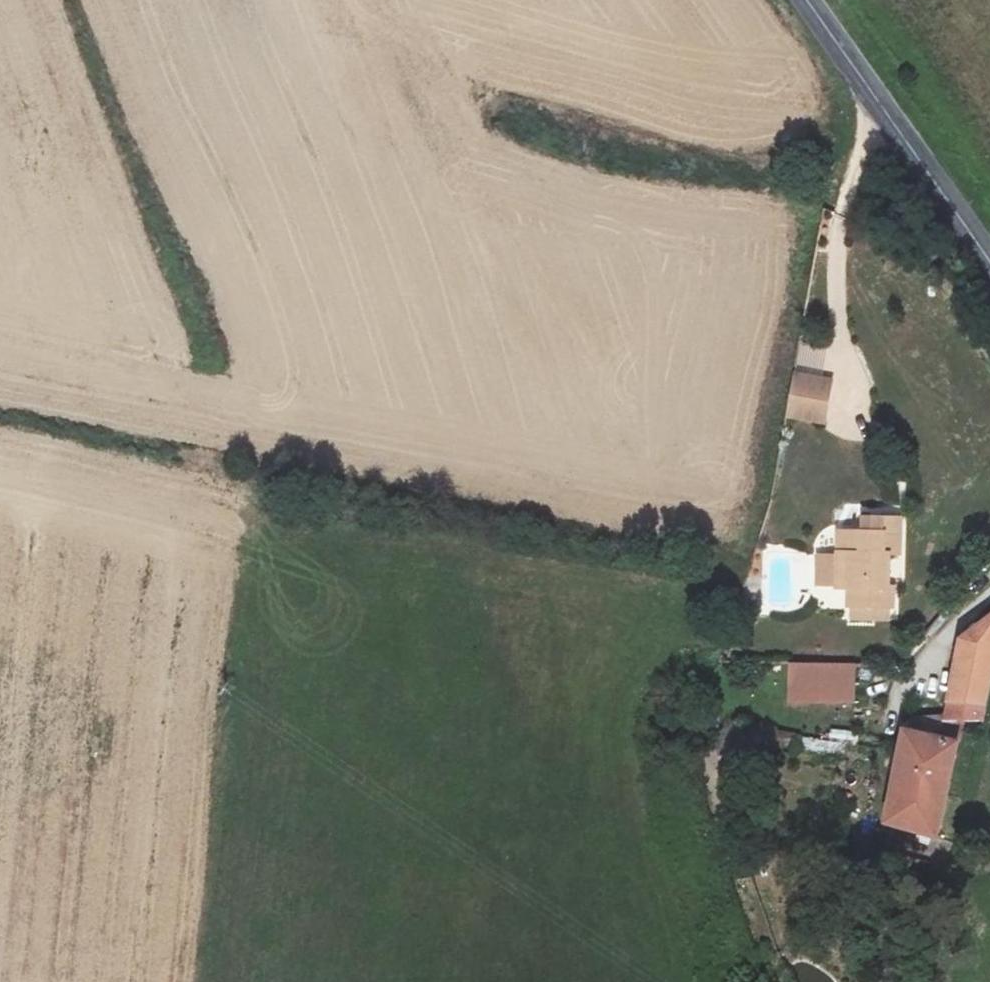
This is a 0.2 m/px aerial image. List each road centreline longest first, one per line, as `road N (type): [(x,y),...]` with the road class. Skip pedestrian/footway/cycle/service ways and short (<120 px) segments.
road 1 (tertiary): [(989,262),(807,0)]

